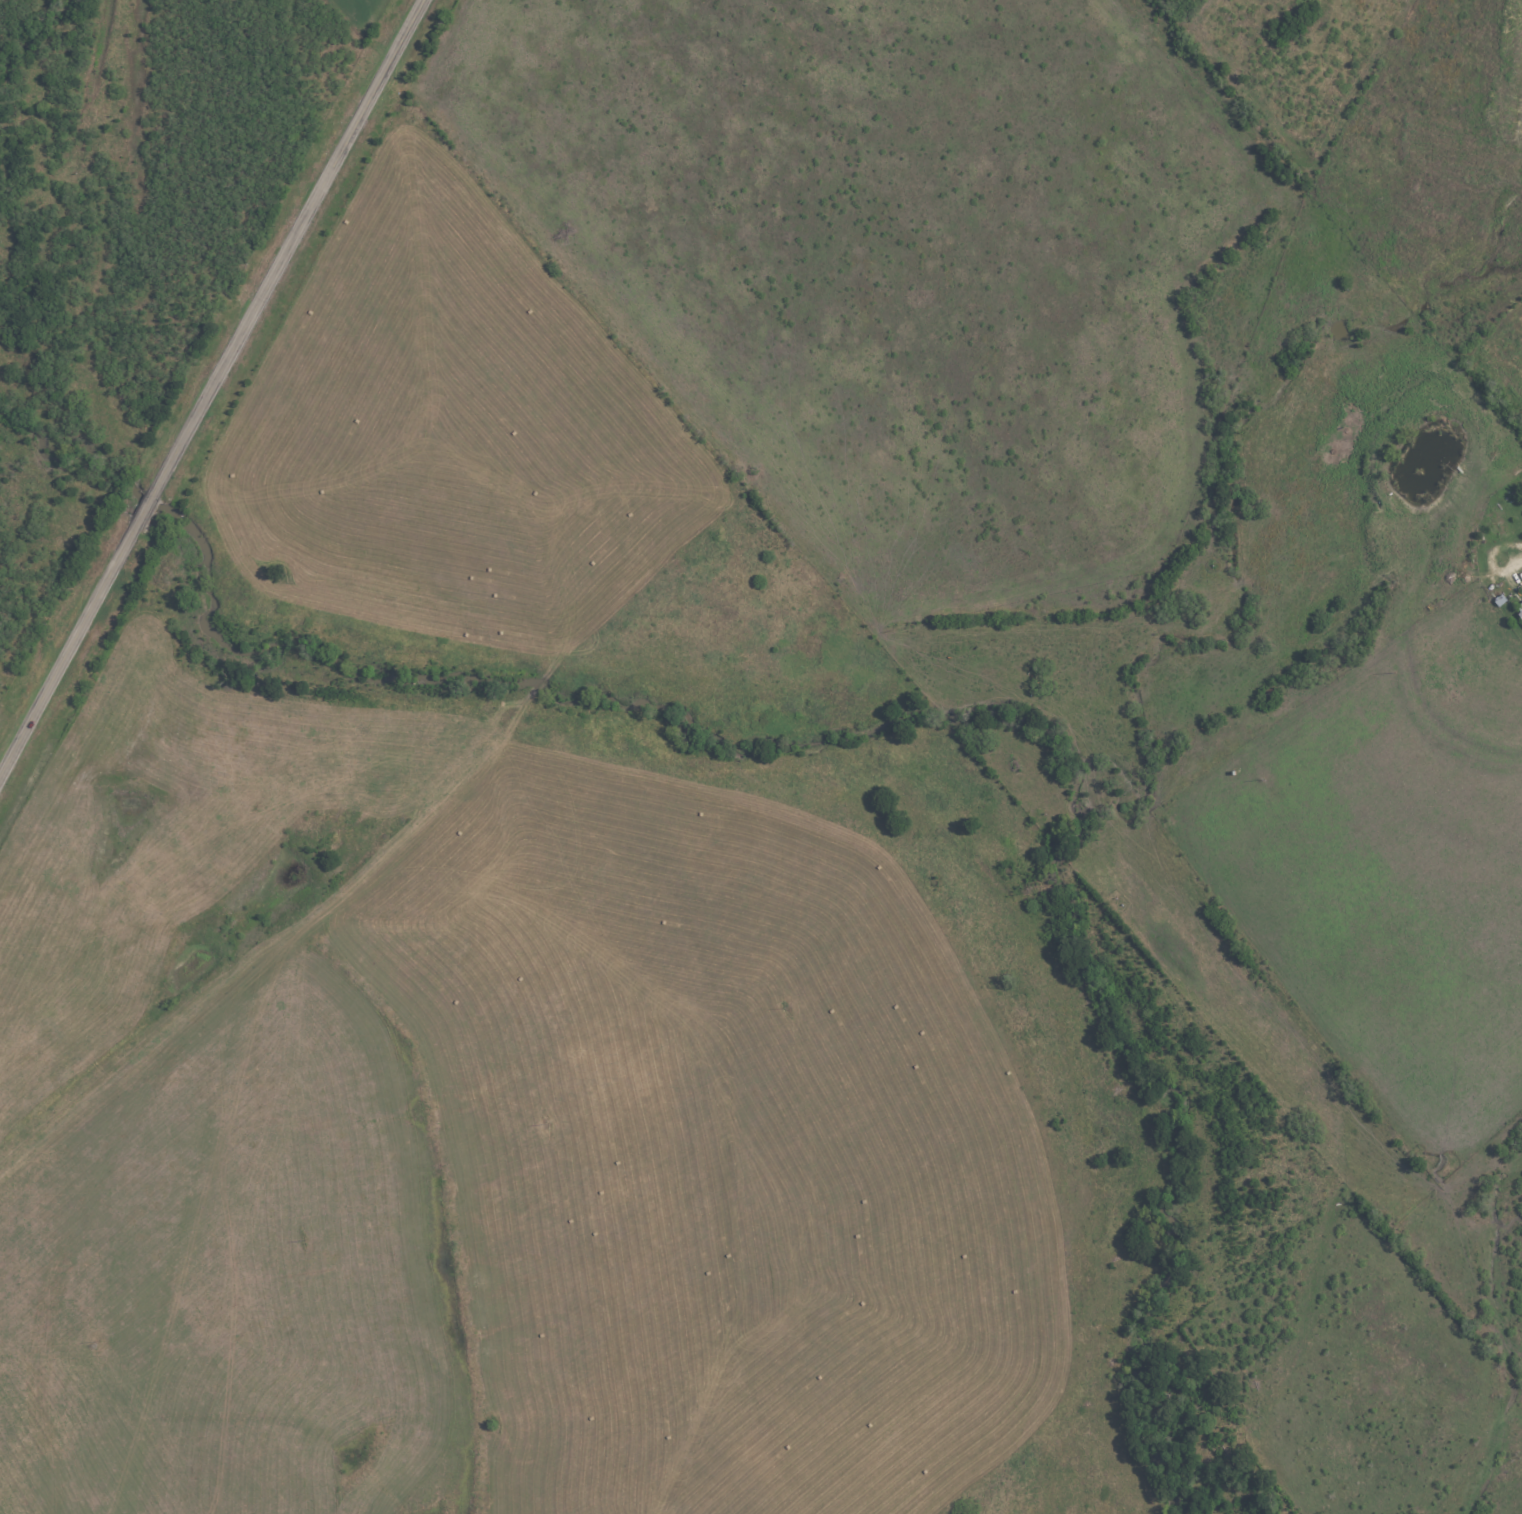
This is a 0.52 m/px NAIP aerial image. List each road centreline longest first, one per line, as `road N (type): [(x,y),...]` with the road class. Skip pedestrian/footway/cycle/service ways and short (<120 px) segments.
road 1 (tertiary): [(0,781),(425,0)]

